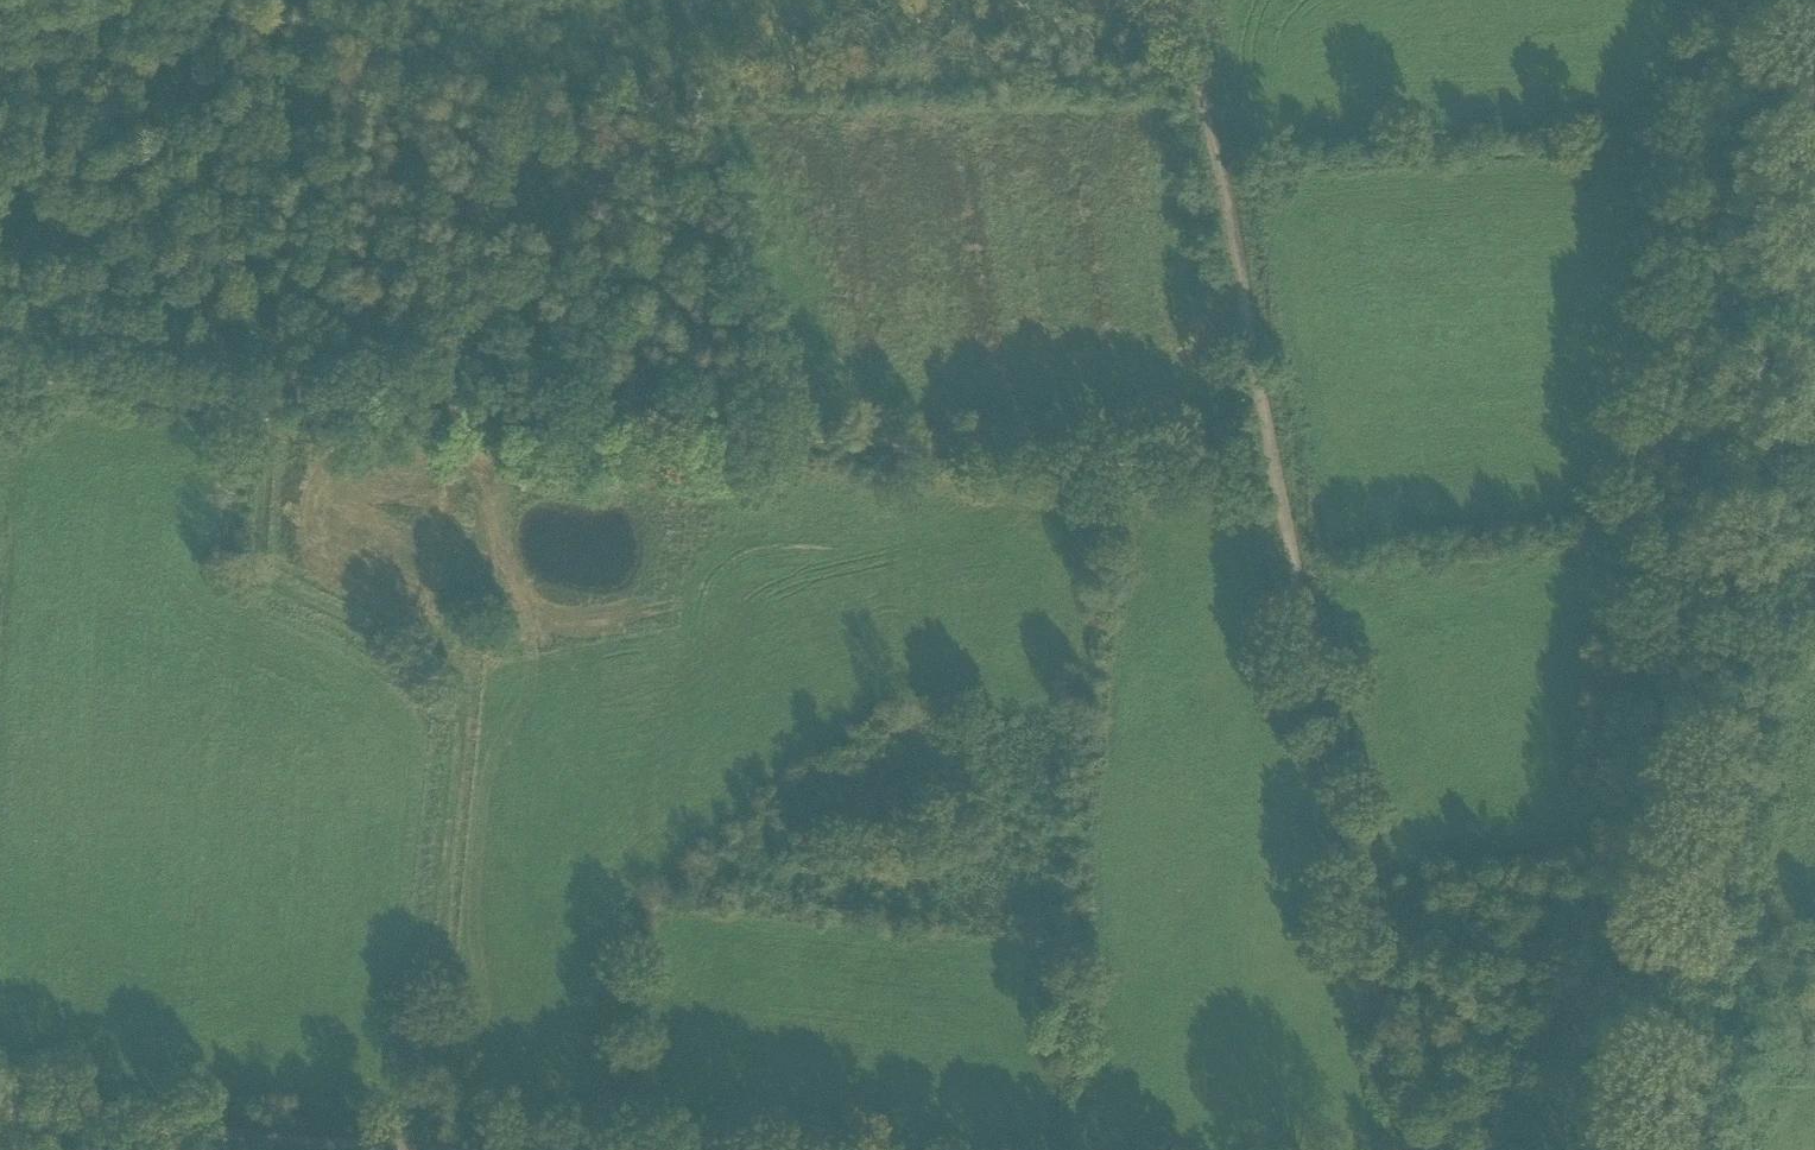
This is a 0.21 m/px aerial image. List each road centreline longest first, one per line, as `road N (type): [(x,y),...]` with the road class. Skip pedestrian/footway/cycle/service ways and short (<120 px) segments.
road 1 (track): [(1415,1149),(1188,0)]
road 2 (track): [(0,369),(281,394),(261,575),(465,678),(427,1149)]
road 3 (track): [(1574,1149),(1735,0)]
road 4 (track): [(207,0),(297,87),(1200,78)]
road 5 (track): [(297,87),(281,394)]
road 6 (unclassified): [(0,1120),(296,1149)]

